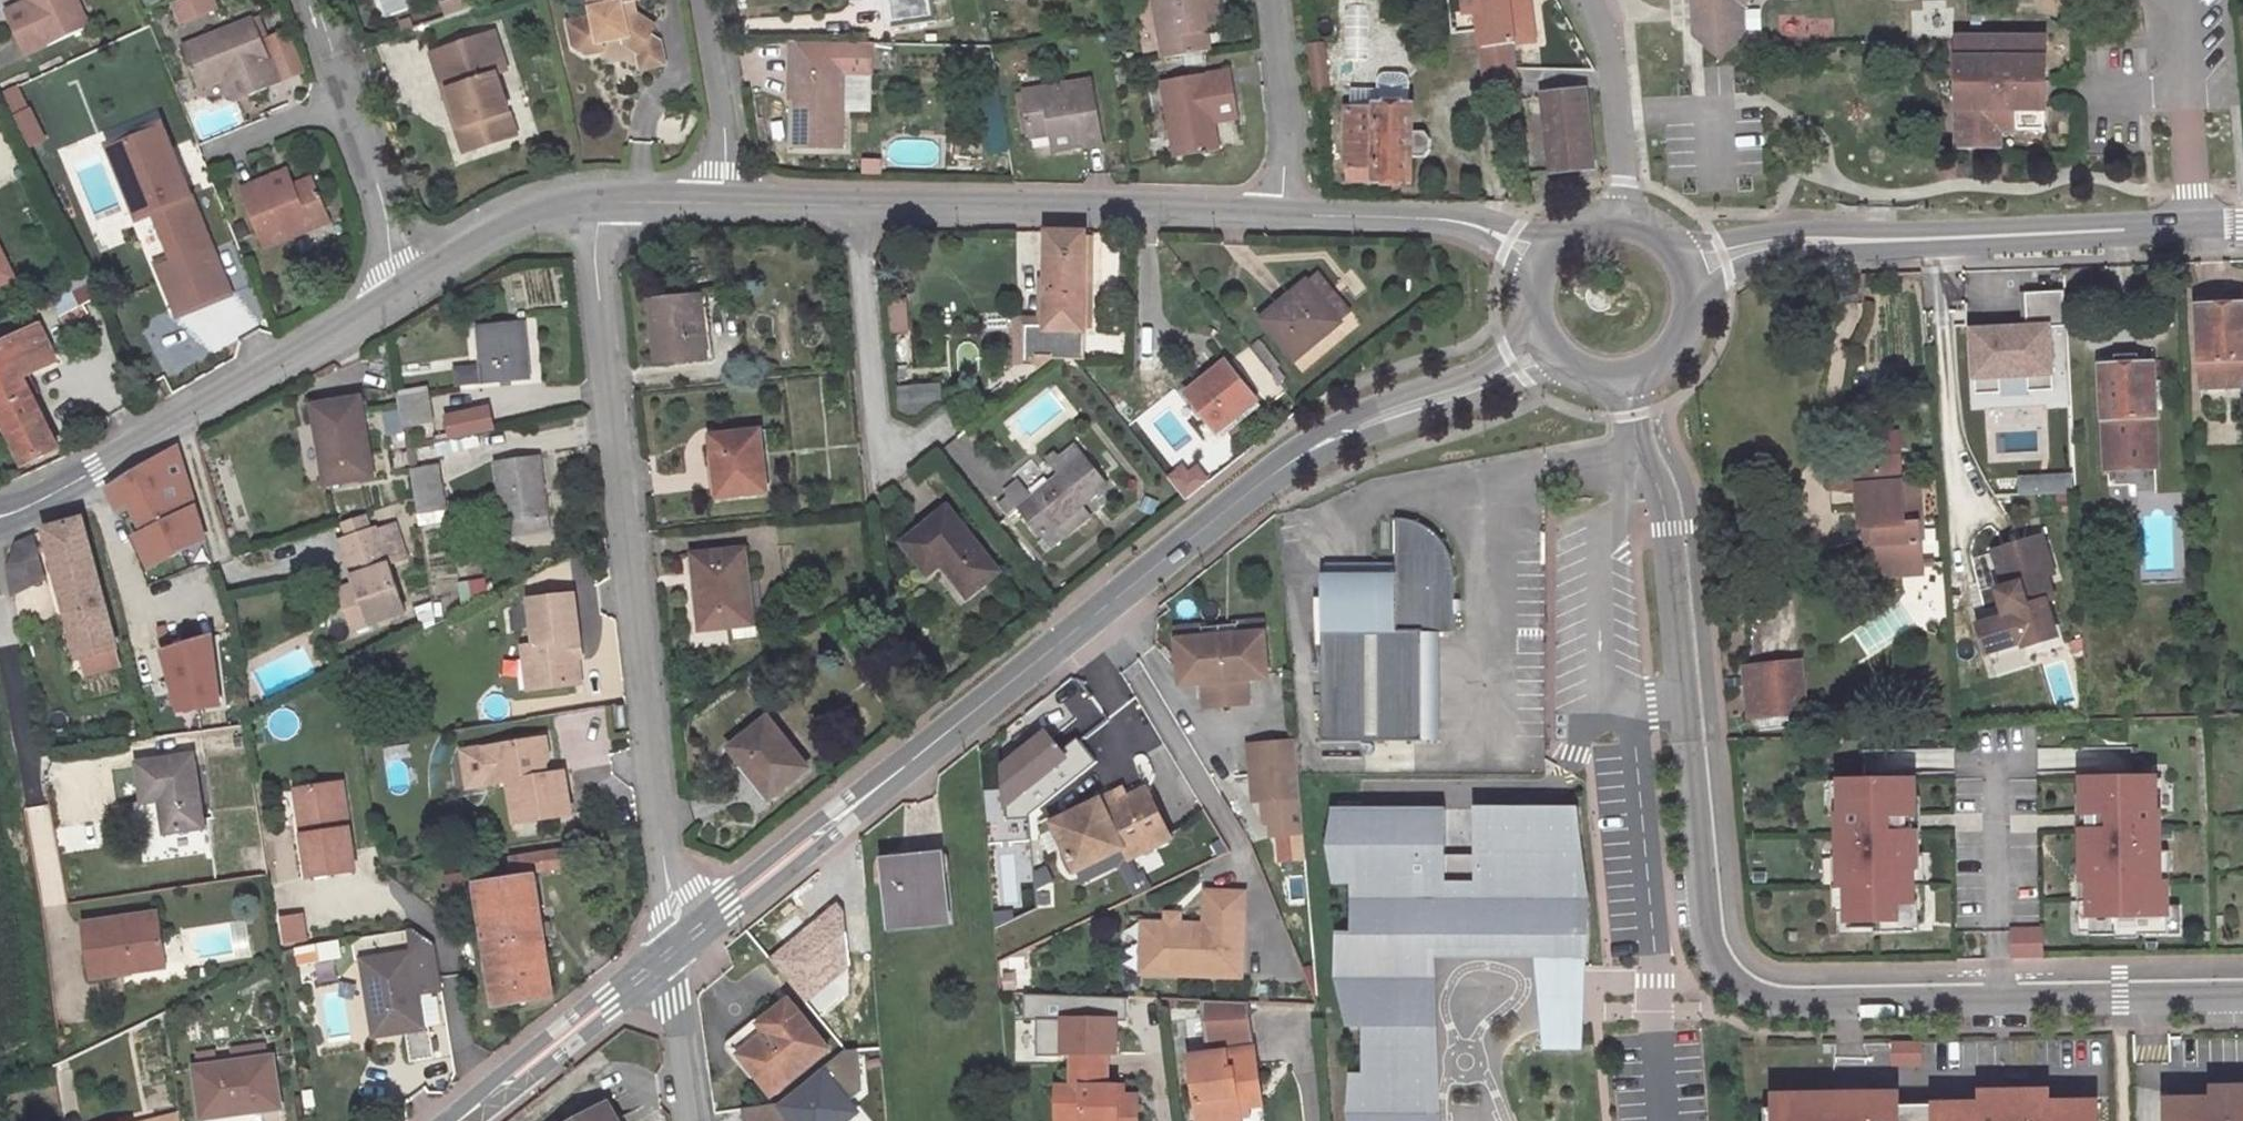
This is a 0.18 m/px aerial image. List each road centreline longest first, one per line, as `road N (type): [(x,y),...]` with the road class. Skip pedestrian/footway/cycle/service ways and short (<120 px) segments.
road 1 (residential): [(1623,378),(1635,439),(1672,527),(1704,935),(1733,980),(1779,1002),(2242,993)]
road 2 (tertiary): [(1354,427),(1286,464),(673,950)]
road 3 (residential): [(673,950),(591,202)]
road 4 (residential): [(1285,212),(723,202)]
road 5 (residential): [(409,285),(96,469),(0,516)]
road 6 (tertiary): [(1849,239),(2193,225)]
road 7 (residential): [(315,0),(409,285)]
road 8 (tertiary): [(673,950),(458,1120)]
road 9 (residential): [(2177,0),(2193,225)]
road 10 (residential): [(1590,0),(1612,52),(1624,215)]
road 11 (tertiary): [(1354,427),(1442,411),(1564,365)]
road 12 (residential): [(1285,212),(1269,0)]
road 13 (tertiary): [(1532,324),(1476,370),(1424,387),(1354,427)]
road 14 (residential): [(723,202),(727,143),(707,0)]
road 15 (residential): [(591,202),(522,215),(409,285)]
road 16 (residential): [(1464,220),(1285,212)]
road 17 (tertiary): [(1849,239),(1753,229),(1675,245)]
road 18 (tertiary): [(1693,301),(1747,262),(1849,239)]
road 19 (residential): [(692,1120),(673,950)]
road 20 (residential): [(723,202),(591,202)]

